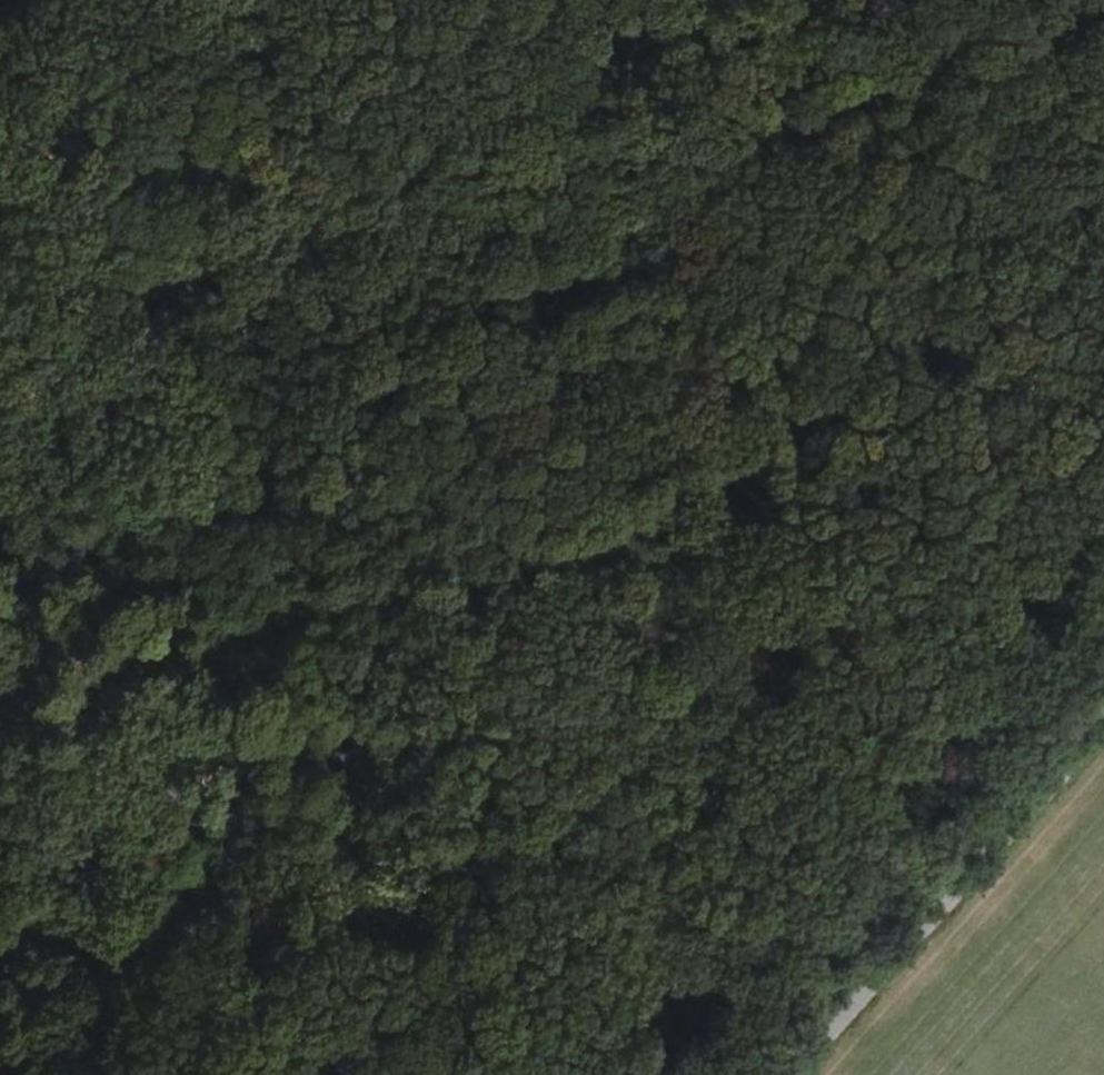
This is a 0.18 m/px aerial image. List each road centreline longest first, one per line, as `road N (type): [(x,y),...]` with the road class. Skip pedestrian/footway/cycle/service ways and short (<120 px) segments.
road 1 (track): [(1103,601),(658,1074)]
road 2 (unclassified): [(791,1074),(1103,713)]
road 3 (track): [(1012,0),(1103,105)]

